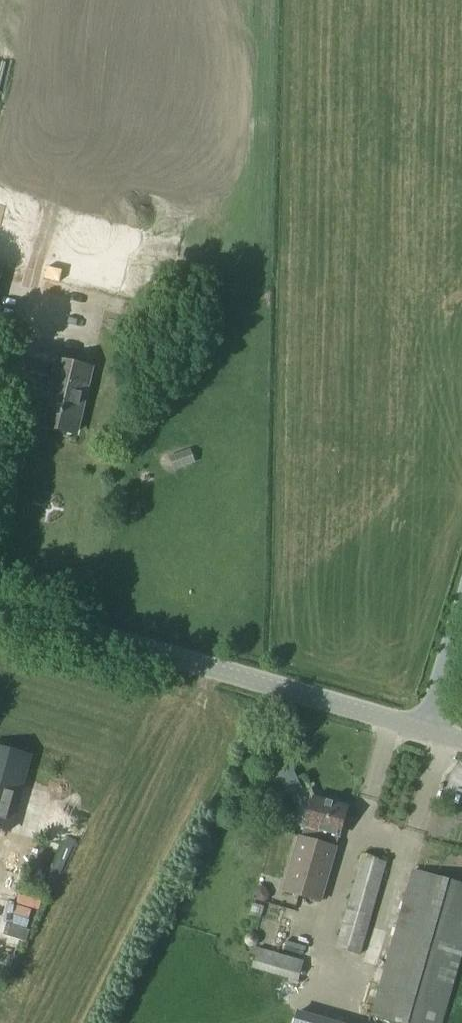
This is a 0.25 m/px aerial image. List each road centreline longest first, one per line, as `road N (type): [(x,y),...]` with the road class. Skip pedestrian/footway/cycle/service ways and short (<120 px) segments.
road 1 (unclassified): [(0,609),(461,742)]

